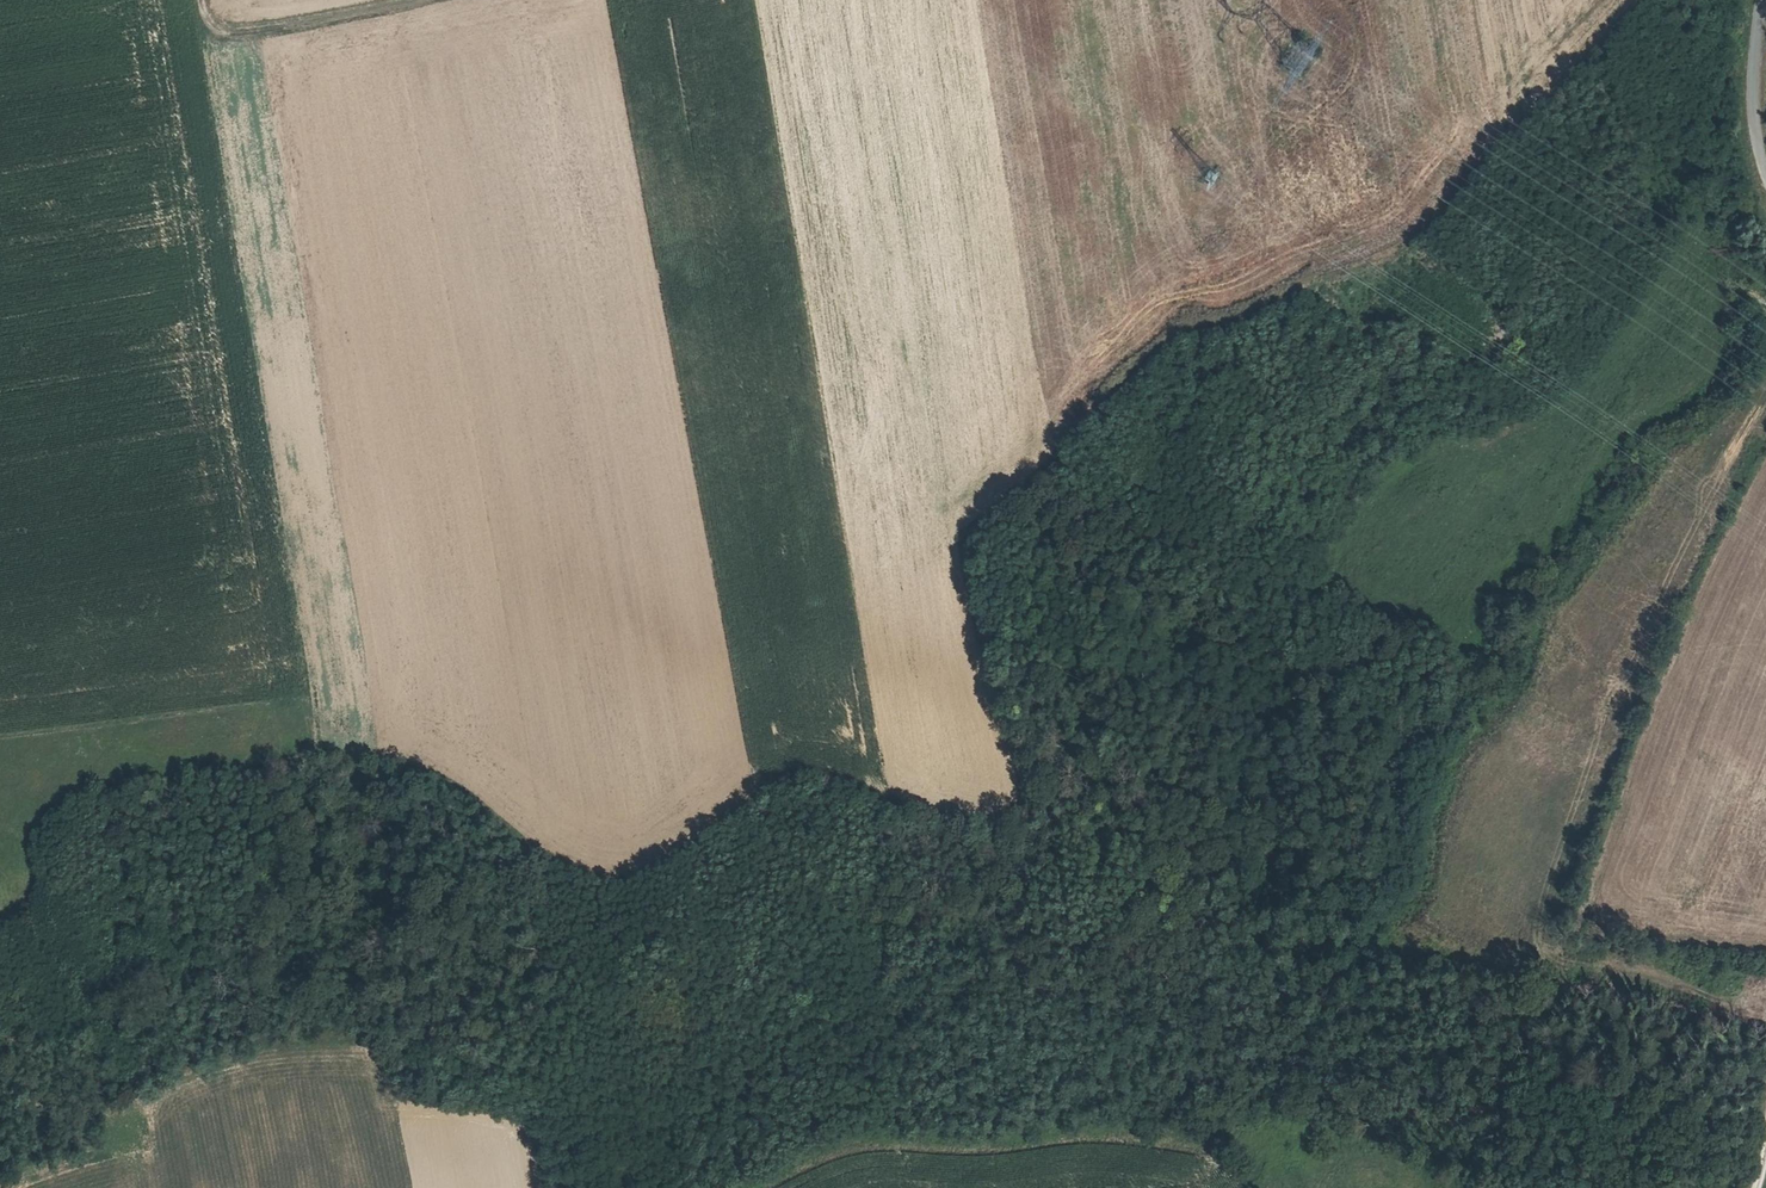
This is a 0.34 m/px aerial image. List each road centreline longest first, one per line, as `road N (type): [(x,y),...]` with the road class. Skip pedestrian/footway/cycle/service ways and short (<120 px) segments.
road 1 (track): [(202,0),(219,30),(243,32),(417,0)]
road 2 (unclassified): [(1765,172),(1752,97),(1761,0)]

